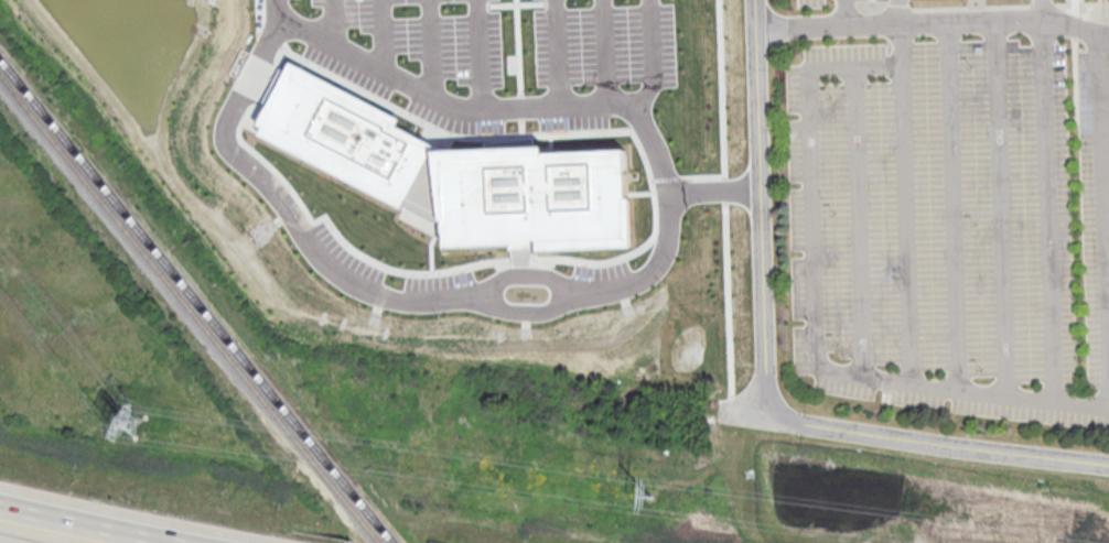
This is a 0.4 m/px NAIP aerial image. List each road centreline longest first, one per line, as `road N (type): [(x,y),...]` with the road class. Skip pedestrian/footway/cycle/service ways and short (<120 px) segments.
road 1 (residential): [(766,411),(753,0)]
road 2 (residential): [(1108,465),(794,422),(766,411)]
road 3 (motorway): [(169,542),(0,507)]

